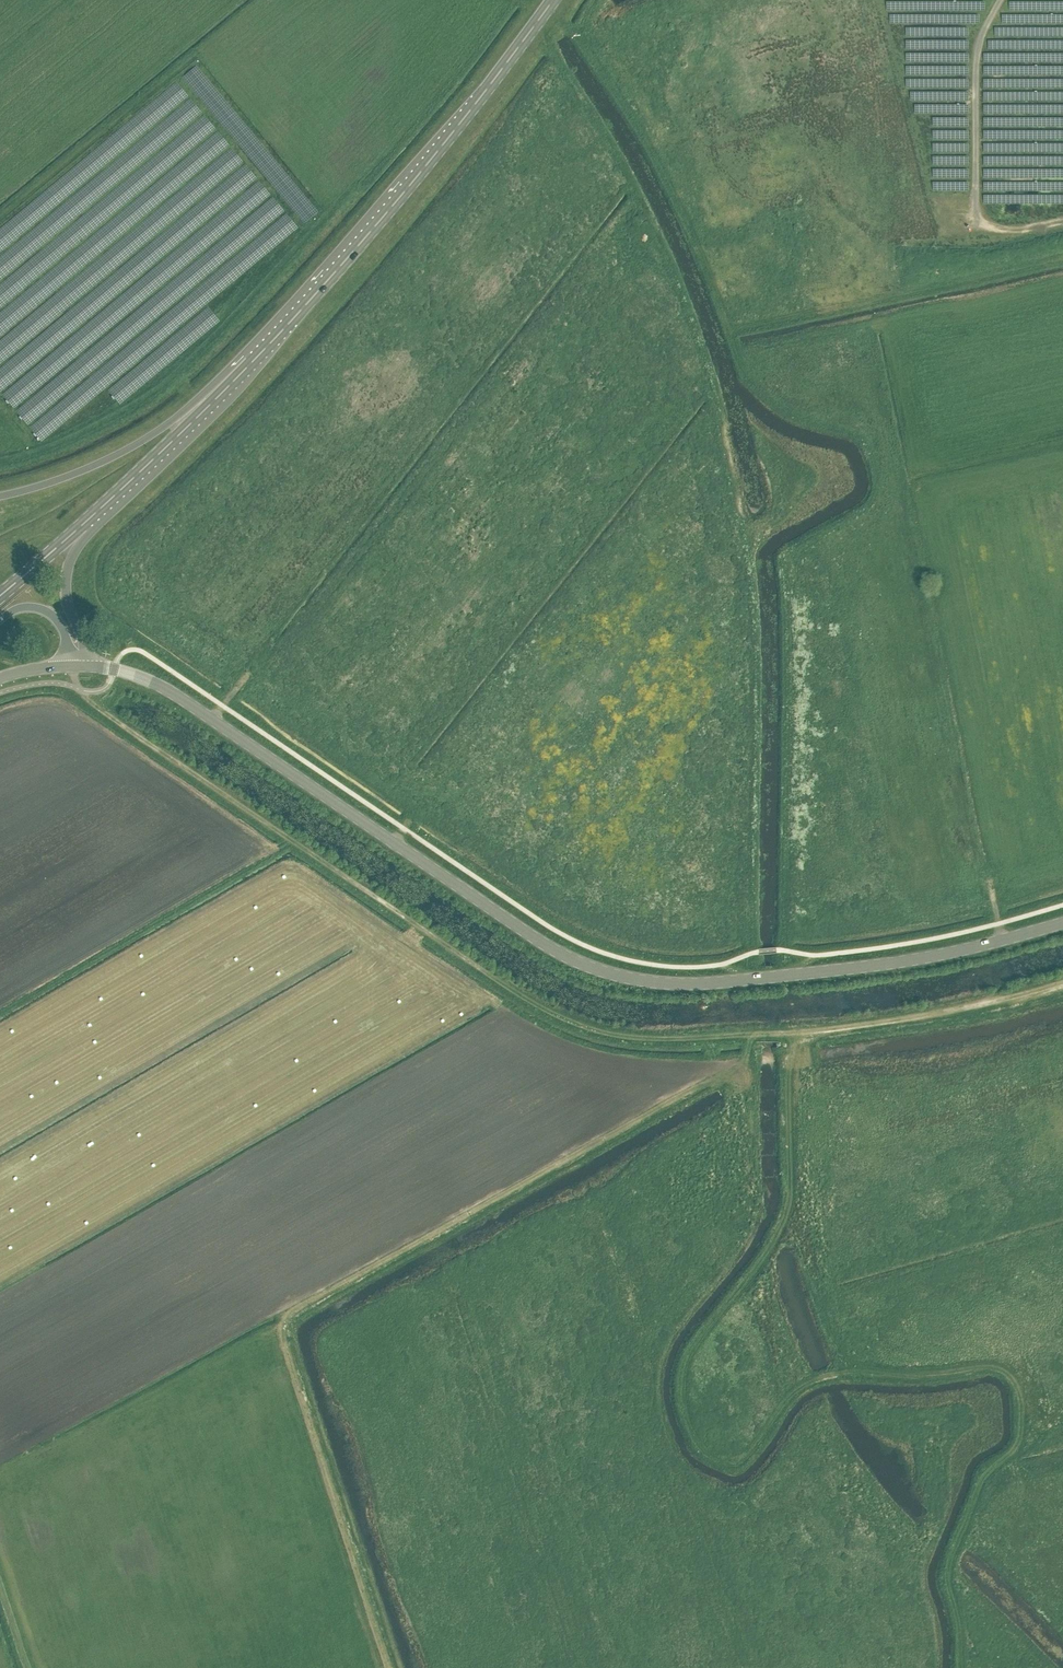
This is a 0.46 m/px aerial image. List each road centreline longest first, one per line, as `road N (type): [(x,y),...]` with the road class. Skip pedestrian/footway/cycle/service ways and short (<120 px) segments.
road 1 (track): [(1062,980),(898,1018),(692,1037),(609,1034),(534,1004),(79,689)]
road 2 (tertiary): [(1062,921),(876,965),(698,983),(616,976),(502,918),(162,686),(87,666)]
road 3 (primary): [(253,362),(403,193),(554,0)]
road 4 (primary): [(253,362),(128,450),(0,497)]
road 5 (primary): [(86,522),(253,362)]
road 6 (primary): [(87,666),(66,593),(86,522)]

